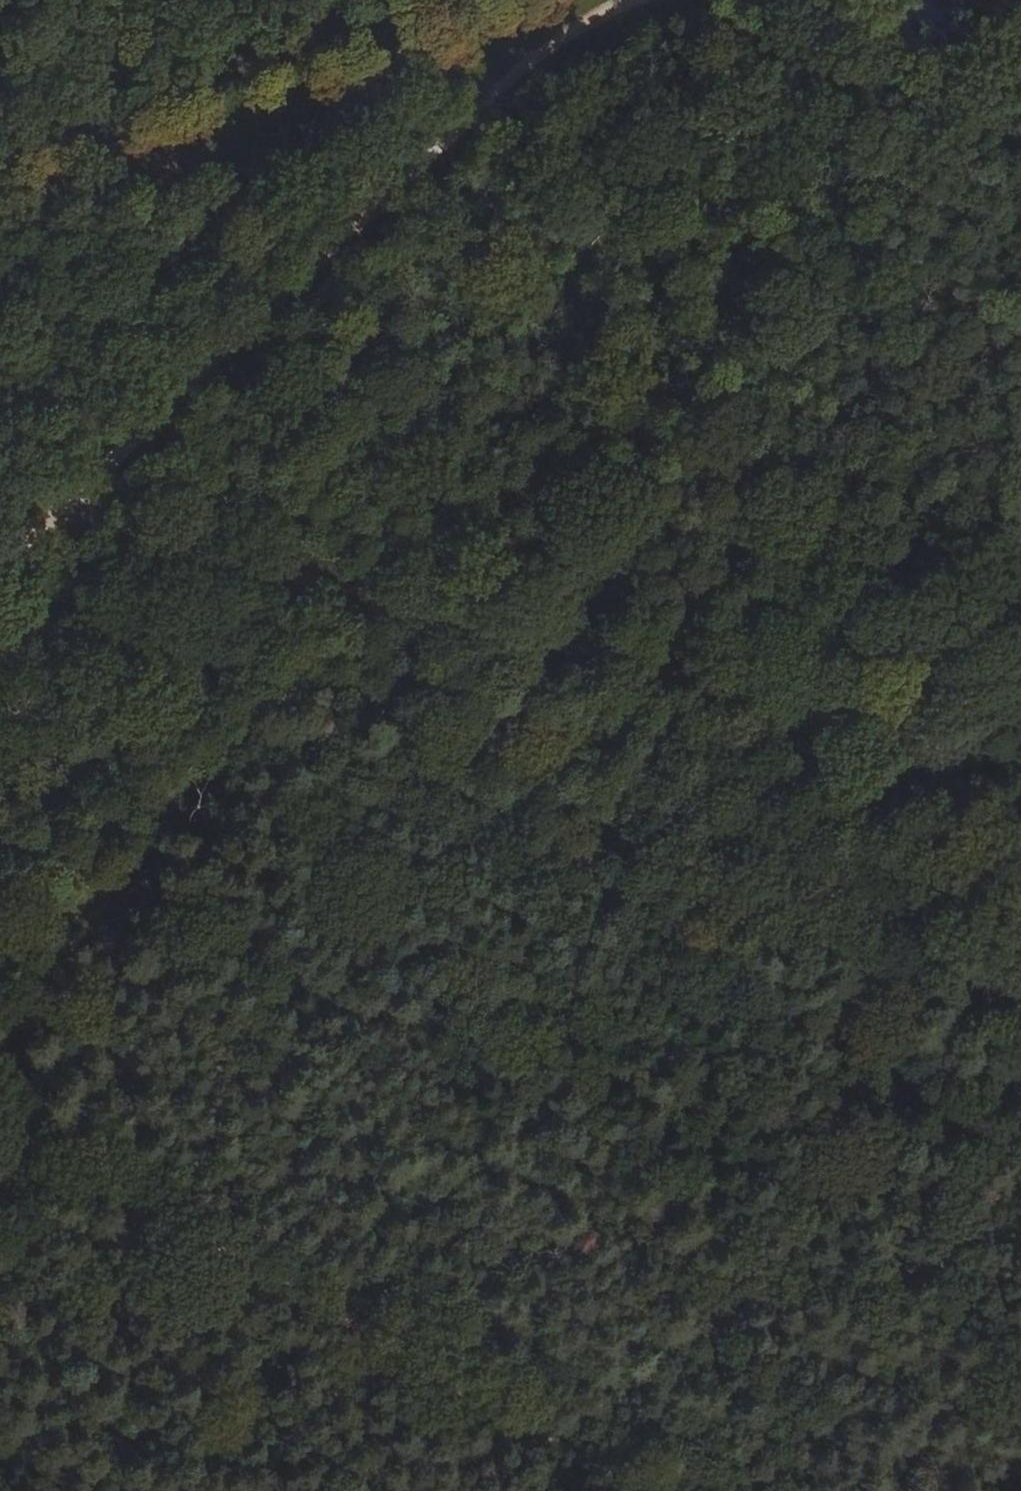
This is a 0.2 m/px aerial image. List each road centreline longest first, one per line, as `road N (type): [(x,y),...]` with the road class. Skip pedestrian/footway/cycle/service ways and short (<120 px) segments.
road 1 (track): [(0,546),(567,16),(616,0)]
road 2 (track): [(631,1490),(0,1111)]

